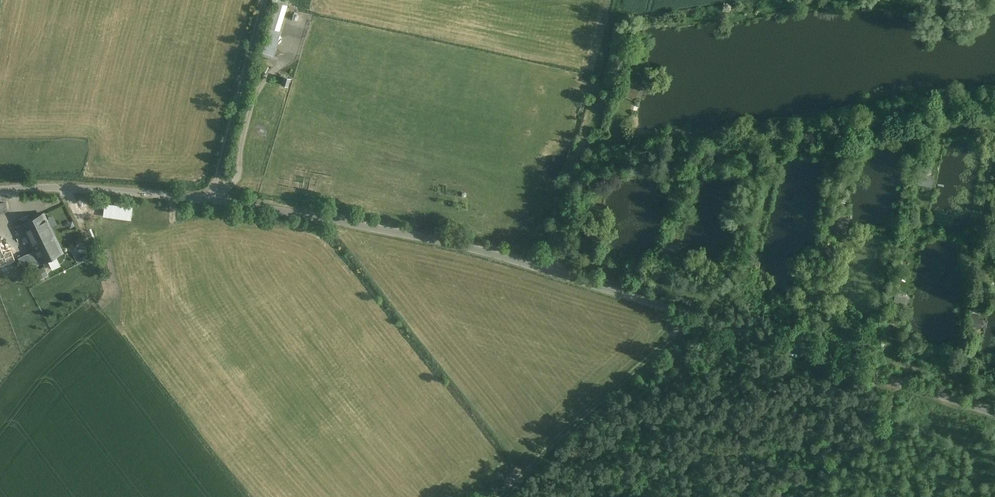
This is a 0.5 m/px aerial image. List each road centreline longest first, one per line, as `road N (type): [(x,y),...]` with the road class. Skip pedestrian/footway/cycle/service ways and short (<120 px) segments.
road 1 (unclassified): [(0,190),(73,187),(252,207),(464,246),(994,416)]
road 2 (track): [(693,315),(499,496)]
road 3 (track): [(212,202),(266,0)]

